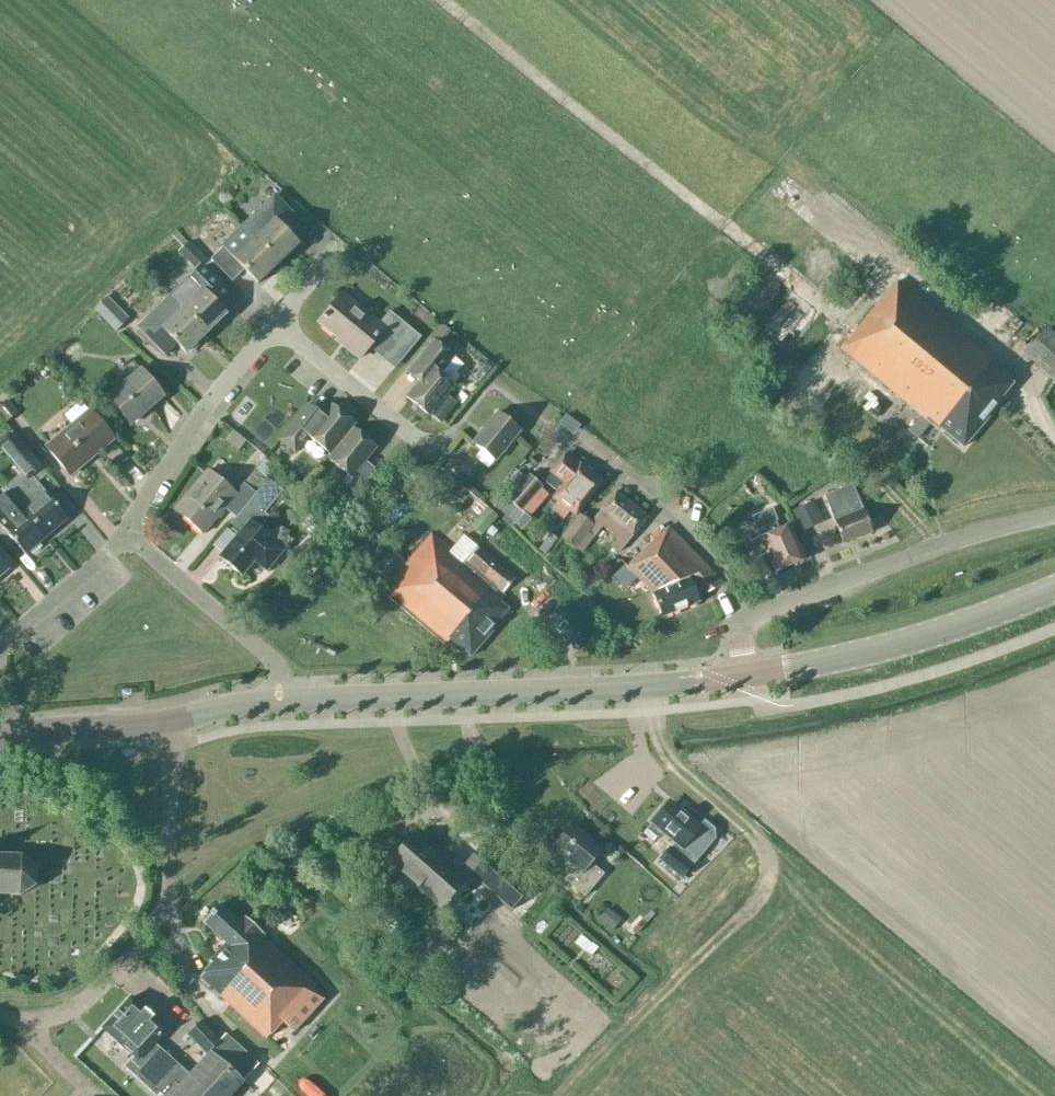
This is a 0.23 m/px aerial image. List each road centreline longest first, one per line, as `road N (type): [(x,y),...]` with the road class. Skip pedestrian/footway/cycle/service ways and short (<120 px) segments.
road 1 (track): [(939,544),(802,407),(799,383),(846,326),(445,0)]
road 2 (track): [(650,709),(665,752),(765,852),(765,879),(753,904),(557,1095)]
road 3 (tertiary): [(749,676),(279,702)]
road 4 (residential): [(0,1014),(43,1018),(88,1002),(160,913),(171,720)]
road 5 (residential): [(749,676),(729,580),(666,516),(558,430)]
road 6 (tertiary): [(749,676),(881,649),(1054,589)]
road 7 (residential): [(129,541),(139,508),(275,323)]
road 8 (residential): [(279,702),(278,670),(129,541)]
road 9 (residential): [(431,451),(275,323)]
road 10 (residential): [(0,646),(129,541)]
road 11 (tertiary): [(14,735),(171,720)]

